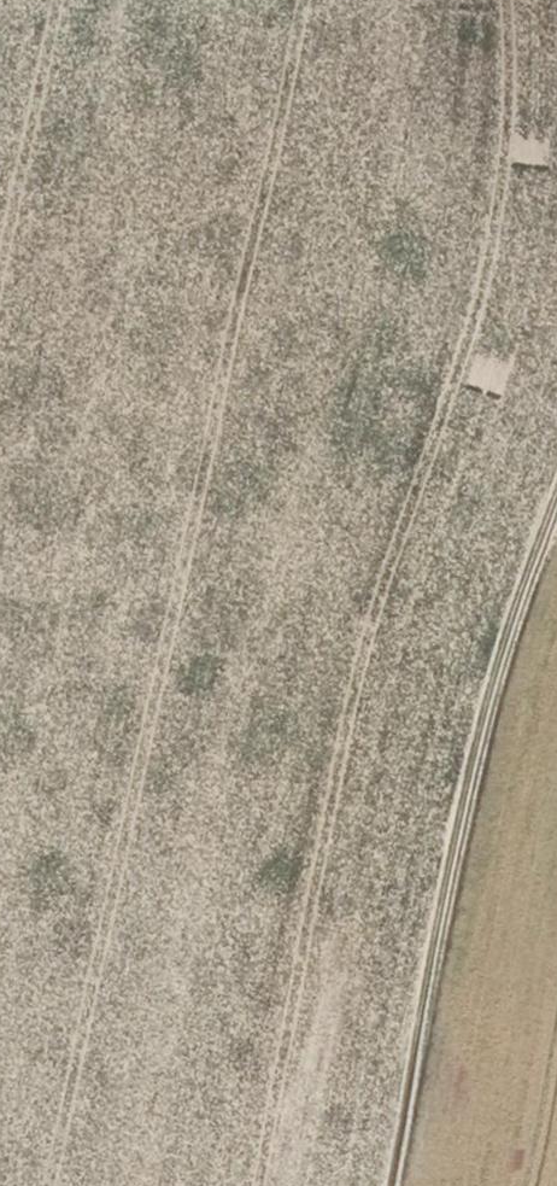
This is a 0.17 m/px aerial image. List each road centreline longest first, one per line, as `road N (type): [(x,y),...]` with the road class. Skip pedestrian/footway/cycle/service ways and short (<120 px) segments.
road 1 (track): [(556,480),(426,983),(386,1185)]

